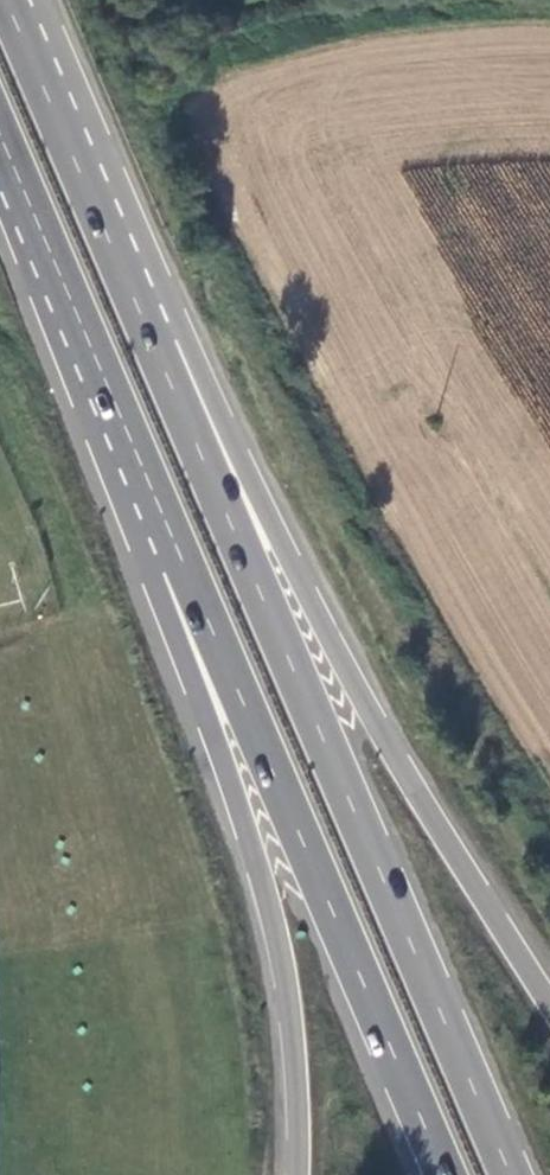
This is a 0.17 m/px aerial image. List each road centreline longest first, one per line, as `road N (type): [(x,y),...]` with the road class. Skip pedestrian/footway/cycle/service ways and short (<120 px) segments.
road 1 (trunk): [(508,1174),(49,95)]
road 2 (trunk): [(0,141),(445,1174)]
road 3 (trunk): [(0,149),(258,872),(287,986),(297,1174)]
road 4 (trunk): [(549,1006),(386,741),(182,335),(49,95)]

